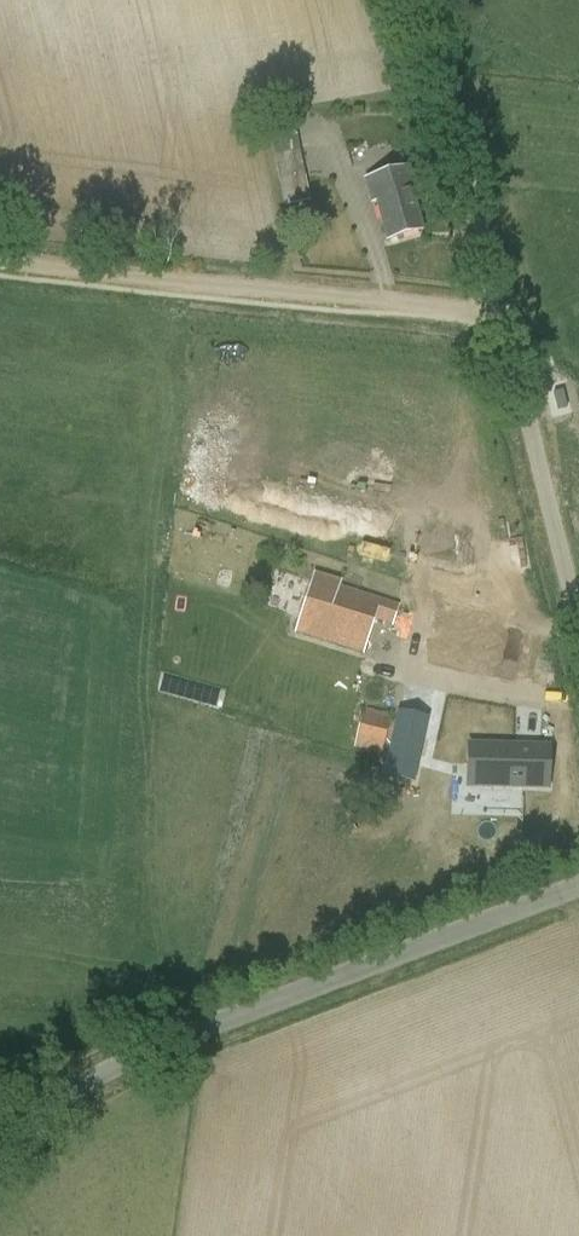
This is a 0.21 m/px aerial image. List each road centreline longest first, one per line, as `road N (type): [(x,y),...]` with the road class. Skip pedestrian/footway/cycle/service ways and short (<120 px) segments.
road 1 (tertiary): [(0,1139),(118,1060),(190,1027),(578,881)]
road 2 (unclassified): [(578,617),(427,0)]
road 3 (track): [(0,257),(503,309)]

